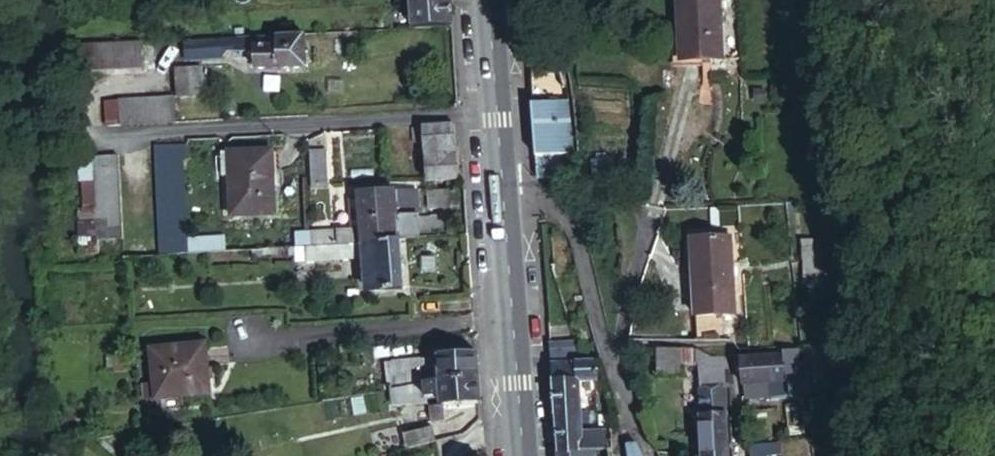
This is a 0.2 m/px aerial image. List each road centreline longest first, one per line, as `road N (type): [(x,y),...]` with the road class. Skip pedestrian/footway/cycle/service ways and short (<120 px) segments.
road 1 (residential): [(498,108),(115,135)]
road 2 (residential): [(503,192),(522,193),(571,222),(633,428),(659,455)]
road 3 (secondary): [(503,192),(524,455)]

